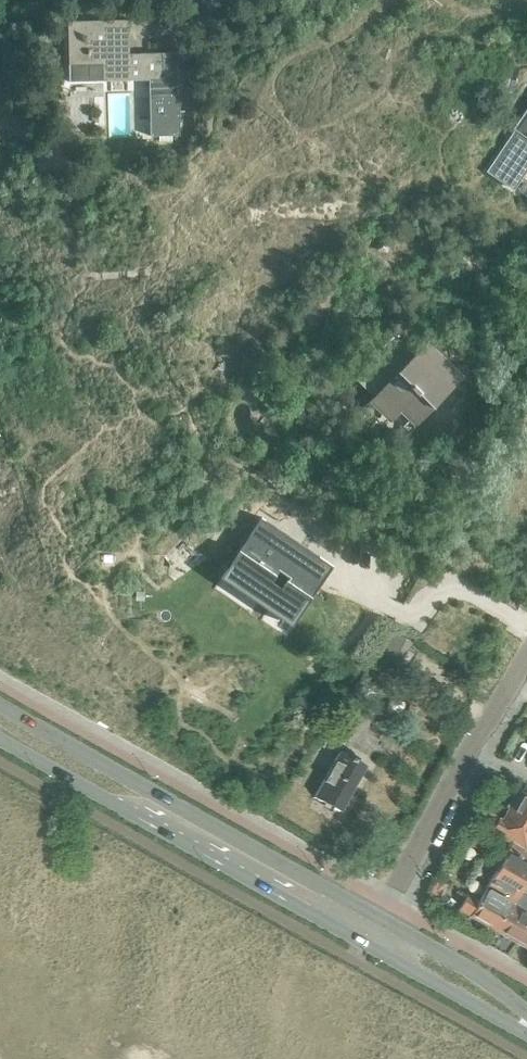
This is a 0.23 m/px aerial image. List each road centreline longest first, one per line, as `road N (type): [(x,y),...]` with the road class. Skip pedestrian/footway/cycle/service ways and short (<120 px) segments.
road 1 (primary): [(376,918),(0,703)]
road 2 (primary): [(0,738),(361,941)]
road 3 (unclassified): [(376,918),(526,658)]
road 4 (primary): [(361,941),(526,1031)]
road 5 (primary): [(526,1013),(376,918)]

